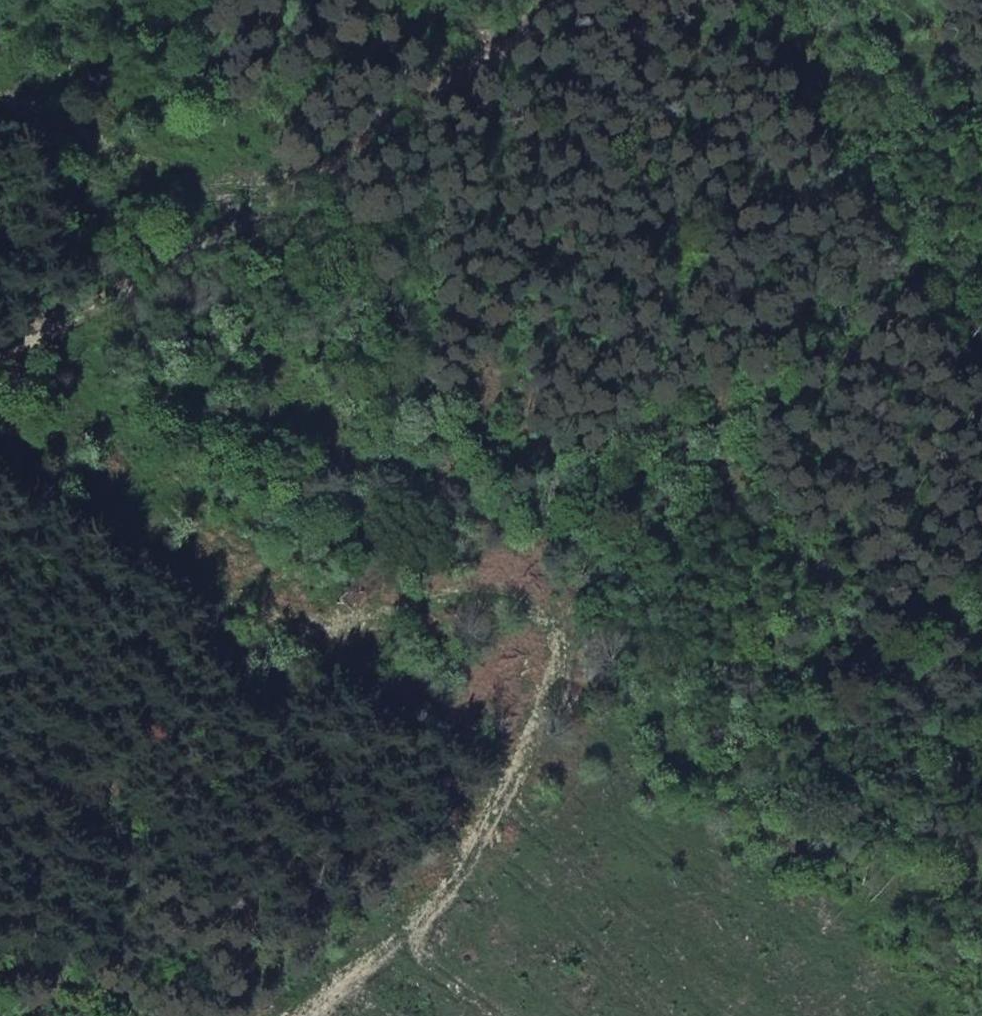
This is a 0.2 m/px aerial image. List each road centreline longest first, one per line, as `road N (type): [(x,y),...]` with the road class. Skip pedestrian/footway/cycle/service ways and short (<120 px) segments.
road 1 (track): [(553,0),(535,20),(255,207),(98,302),(0,341)]

